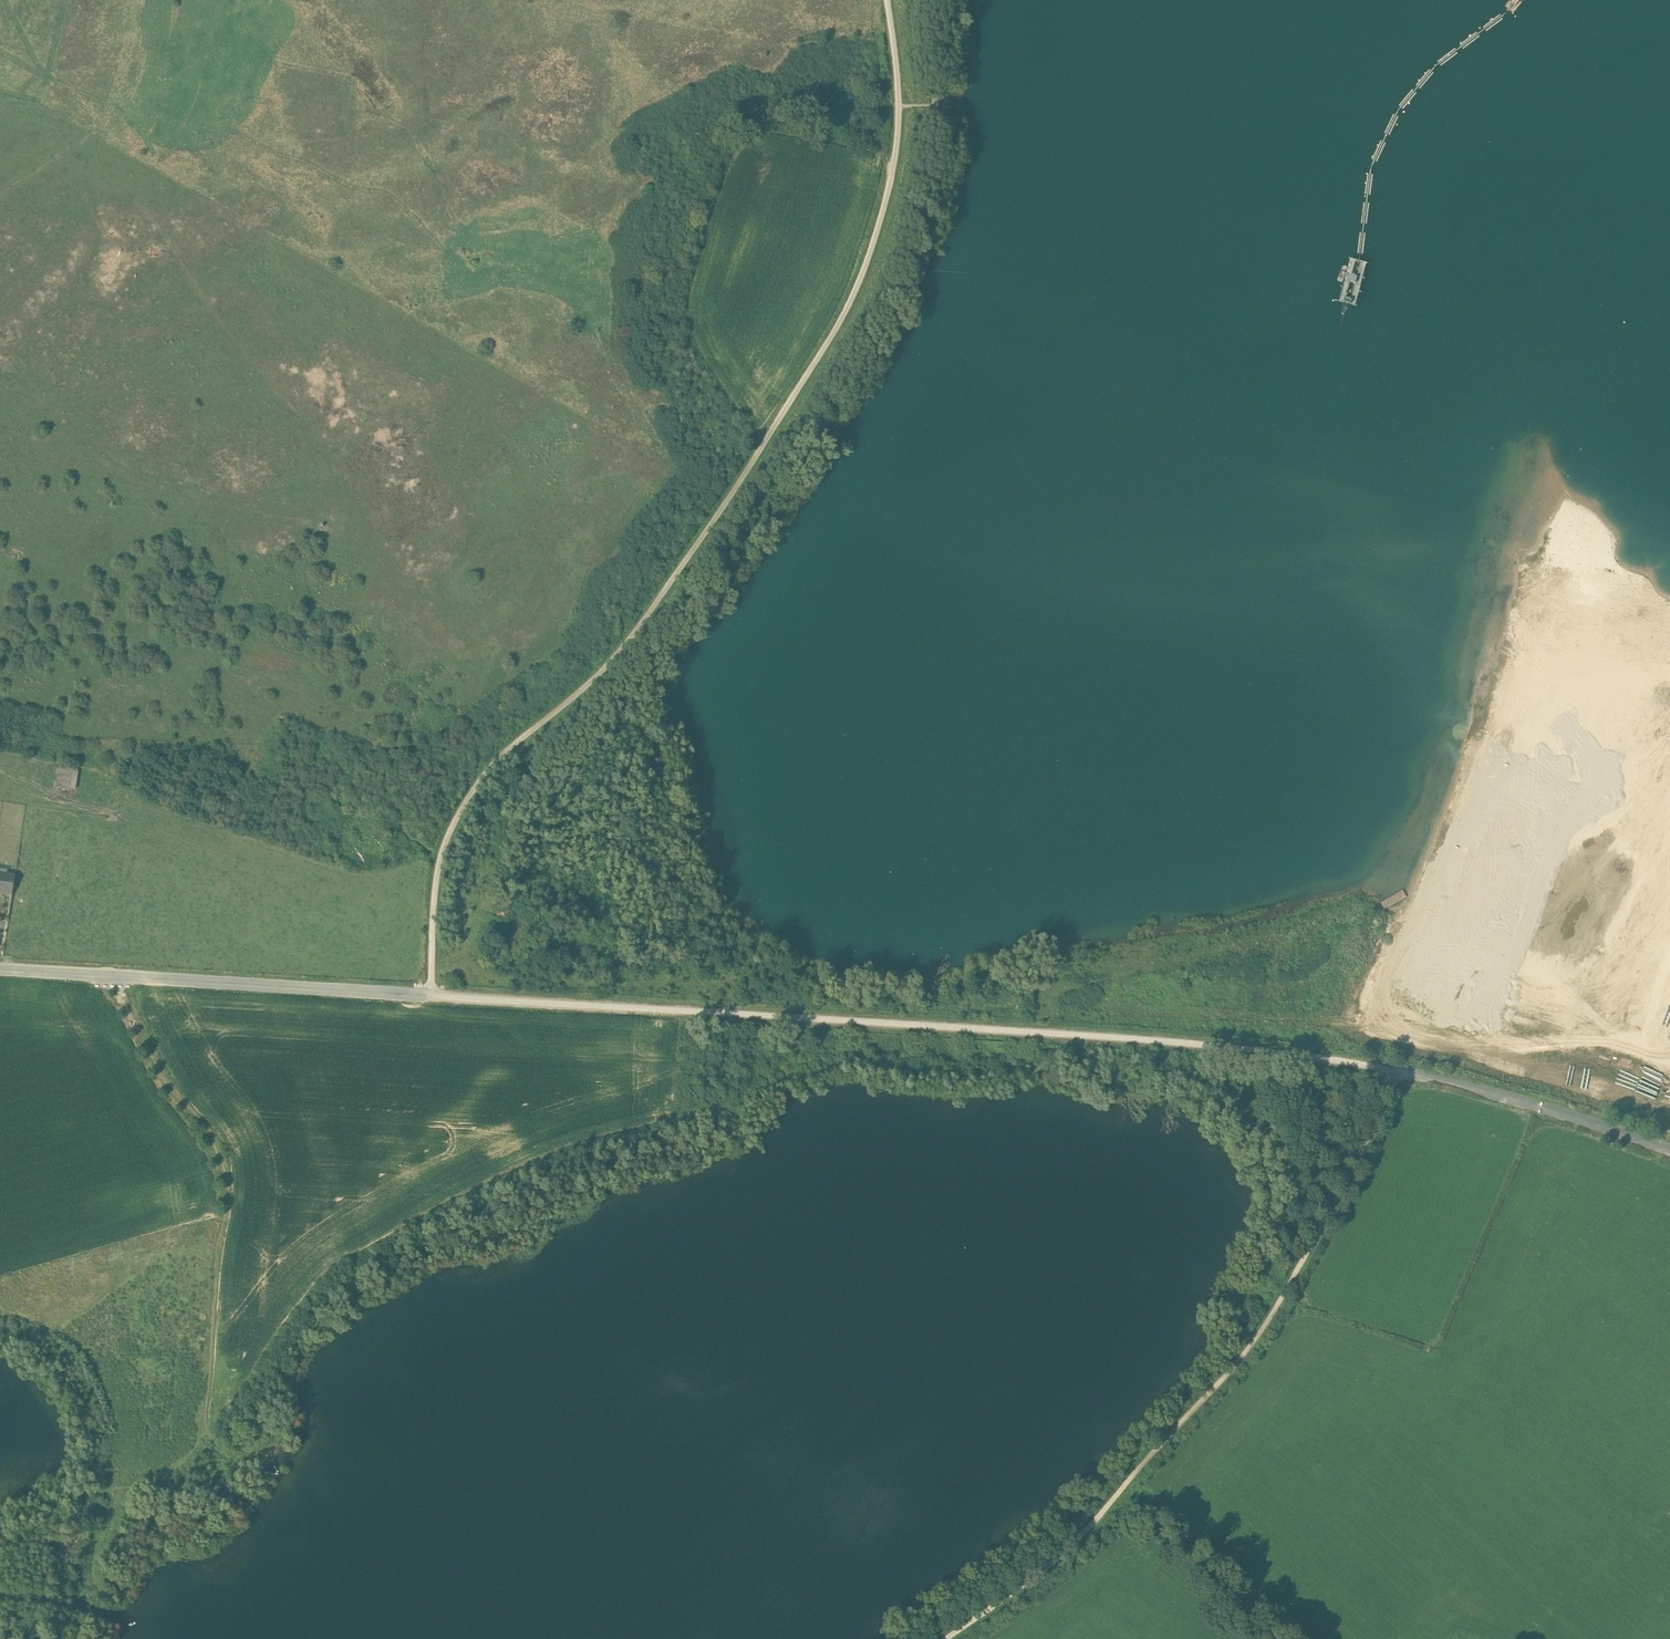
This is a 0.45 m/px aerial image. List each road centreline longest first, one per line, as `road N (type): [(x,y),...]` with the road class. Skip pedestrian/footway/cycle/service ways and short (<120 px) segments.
road 1 (track): [(433,994),(1120,1038),(1402,1071)]
road 2 (track): [(111,976),(226,1181),(212,1450)]
road 3 (residential): [(0,969),(433,994)]
road 4 (track): [(1275,1638),(1144,1510),(1110,1501)]

